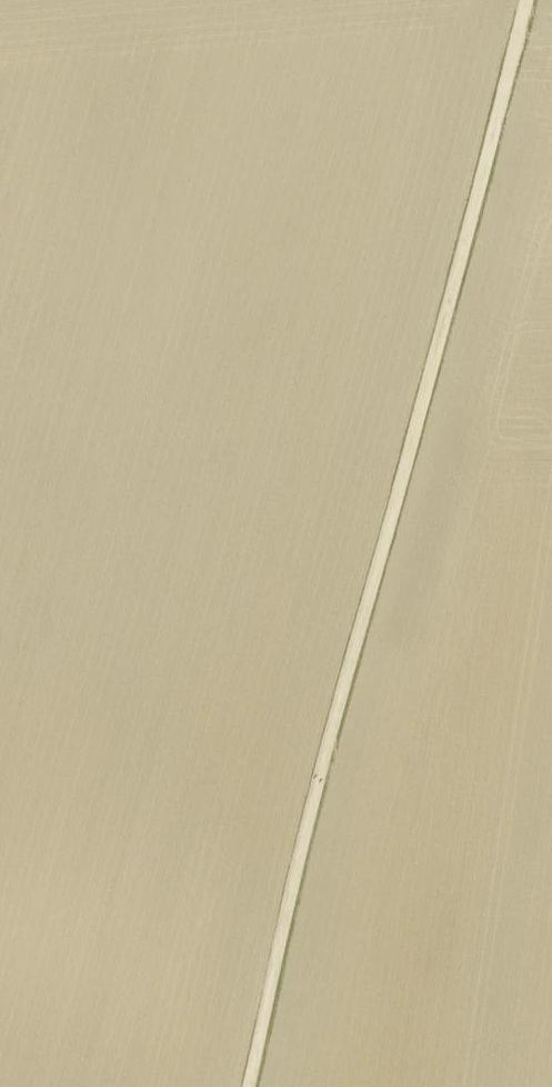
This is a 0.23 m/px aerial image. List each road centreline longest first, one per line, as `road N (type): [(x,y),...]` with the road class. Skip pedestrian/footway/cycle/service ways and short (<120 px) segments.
road 1 (track): [(248,1086),(527,0)]

